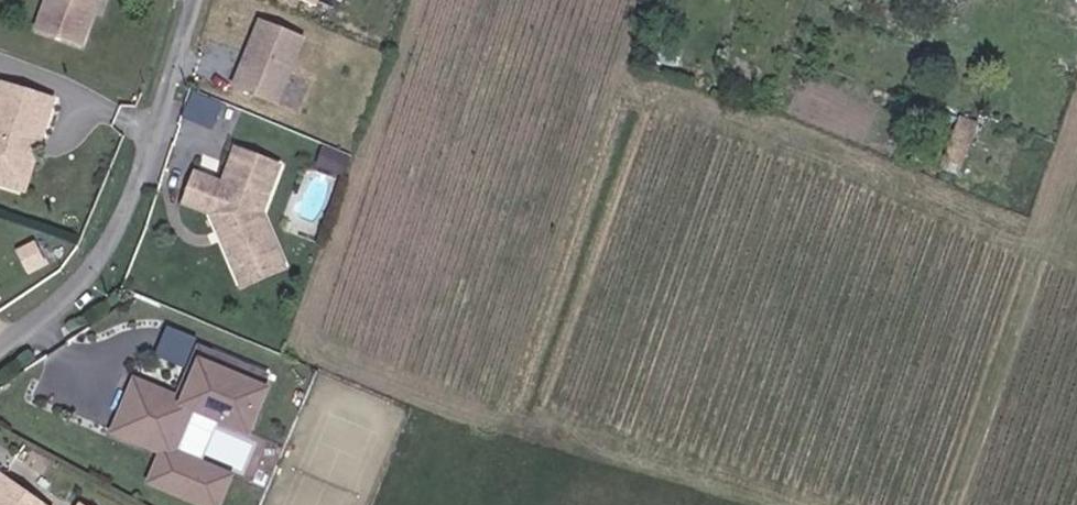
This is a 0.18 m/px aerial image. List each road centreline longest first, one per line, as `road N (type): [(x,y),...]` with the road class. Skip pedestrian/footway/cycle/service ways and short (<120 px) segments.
road 1 (unclassified): [(193,0),(134,185),(100,263),(0,349)]

